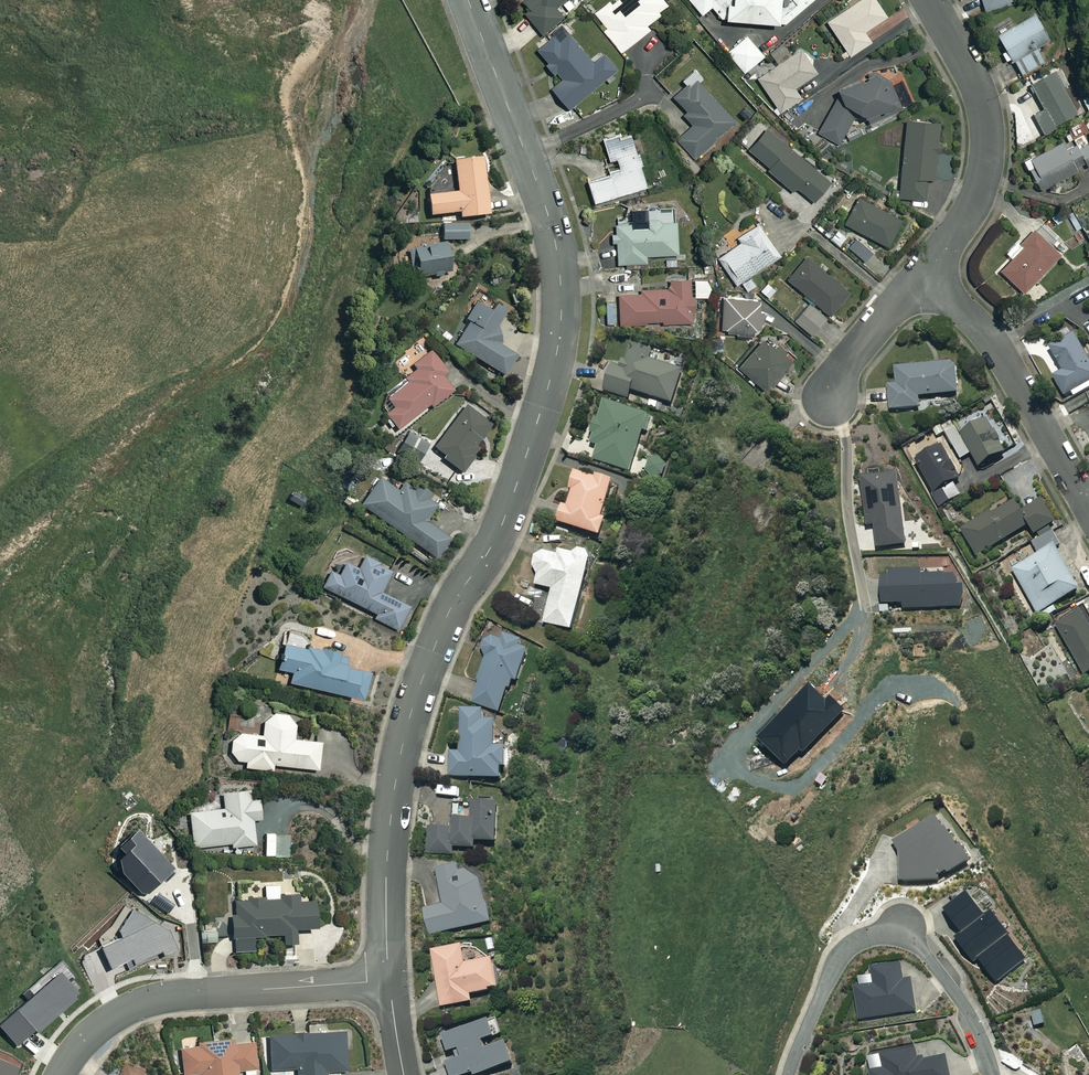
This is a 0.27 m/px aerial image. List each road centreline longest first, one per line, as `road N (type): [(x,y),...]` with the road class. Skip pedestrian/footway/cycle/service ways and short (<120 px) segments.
road 1 (residential): [(389,982),(386,861),(413,704),(447,613),(506,514),(543,408),(562,307),(551,224),(468,0)]
road 2 (residential): [(993,1074),(973,1019),(929,959),(898,932),(856,940),(843,953),(788,1074)]
road 3 (residential): [(389,982),(148,1000),(101,1023),(59,1074)]
road 4 (residential): [(928,0),(982,104),(987,143),(978,195),(928,272)]
road 5 (residential): [(928,272),(1088,516)]
road 6 (residential): [(928,272),(831,399)]

